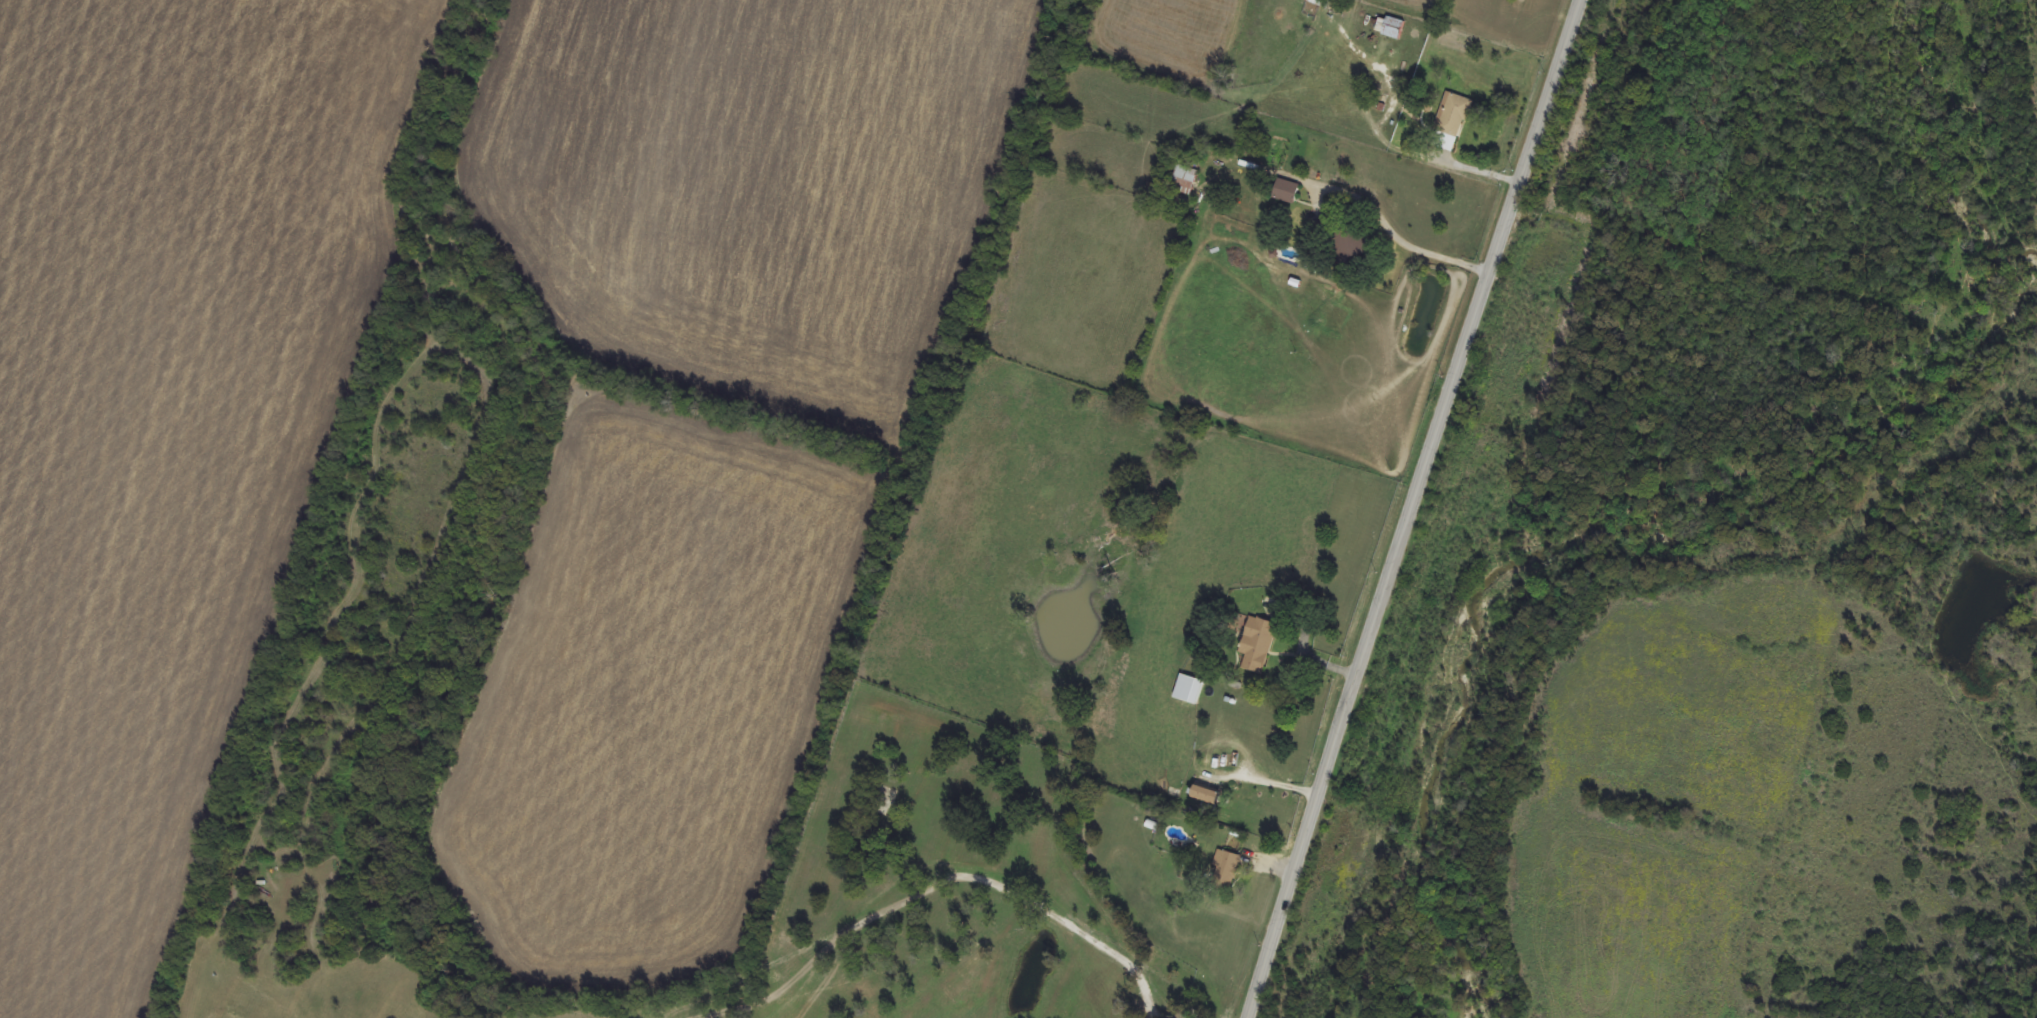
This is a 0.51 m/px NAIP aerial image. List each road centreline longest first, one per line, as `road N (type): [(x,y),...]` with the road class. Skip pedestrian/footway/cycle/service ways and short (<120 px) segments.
road 1 (tertiary): [(1248,1017),(1578,0)]

